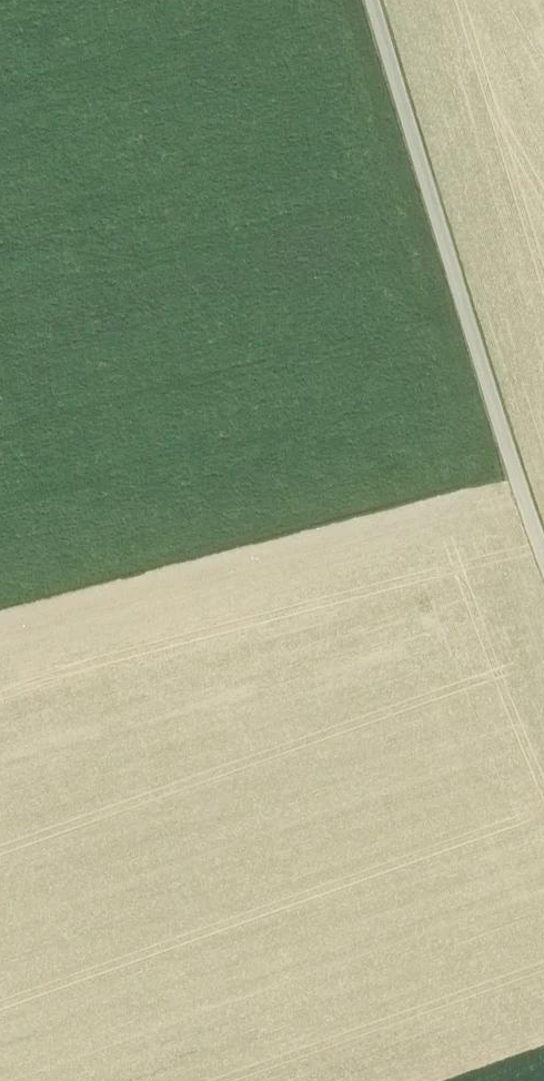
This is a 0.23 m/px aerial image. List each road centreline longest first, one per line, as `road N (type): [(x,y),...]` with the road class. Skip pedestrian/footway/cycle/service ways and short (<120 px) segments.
road 1 (unclassified): [(373,0),(543,554)]

